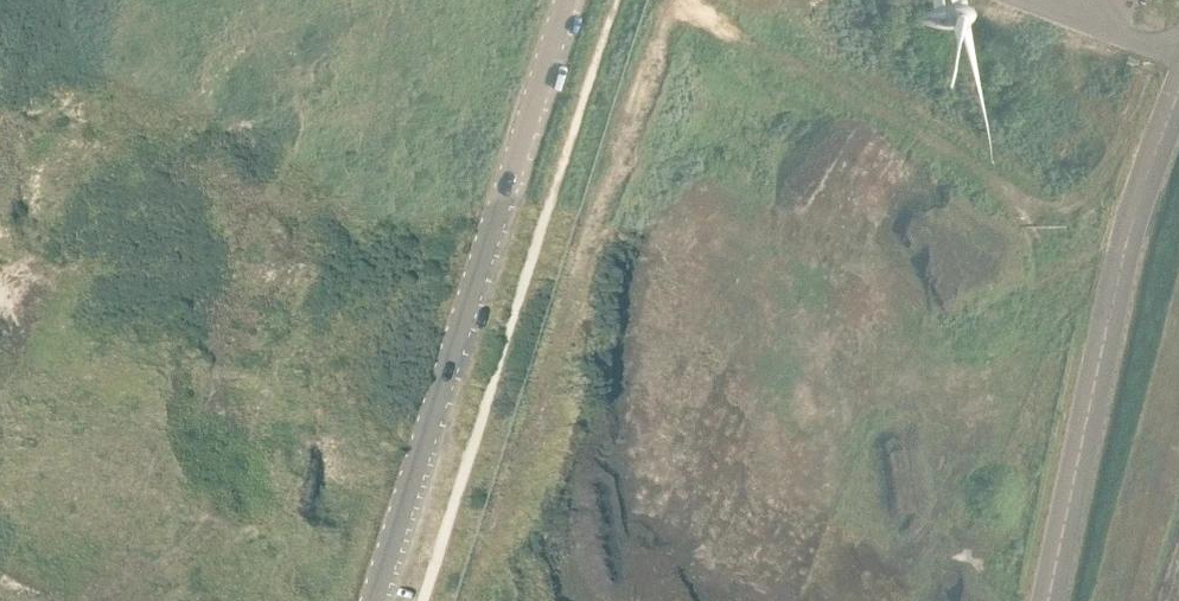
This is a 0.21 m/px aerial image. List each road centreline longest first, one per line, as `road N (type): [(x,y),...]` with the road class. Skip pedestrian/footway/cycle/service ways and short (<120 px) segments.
road 1 (unclassified): [(373,600),(563,0)]

